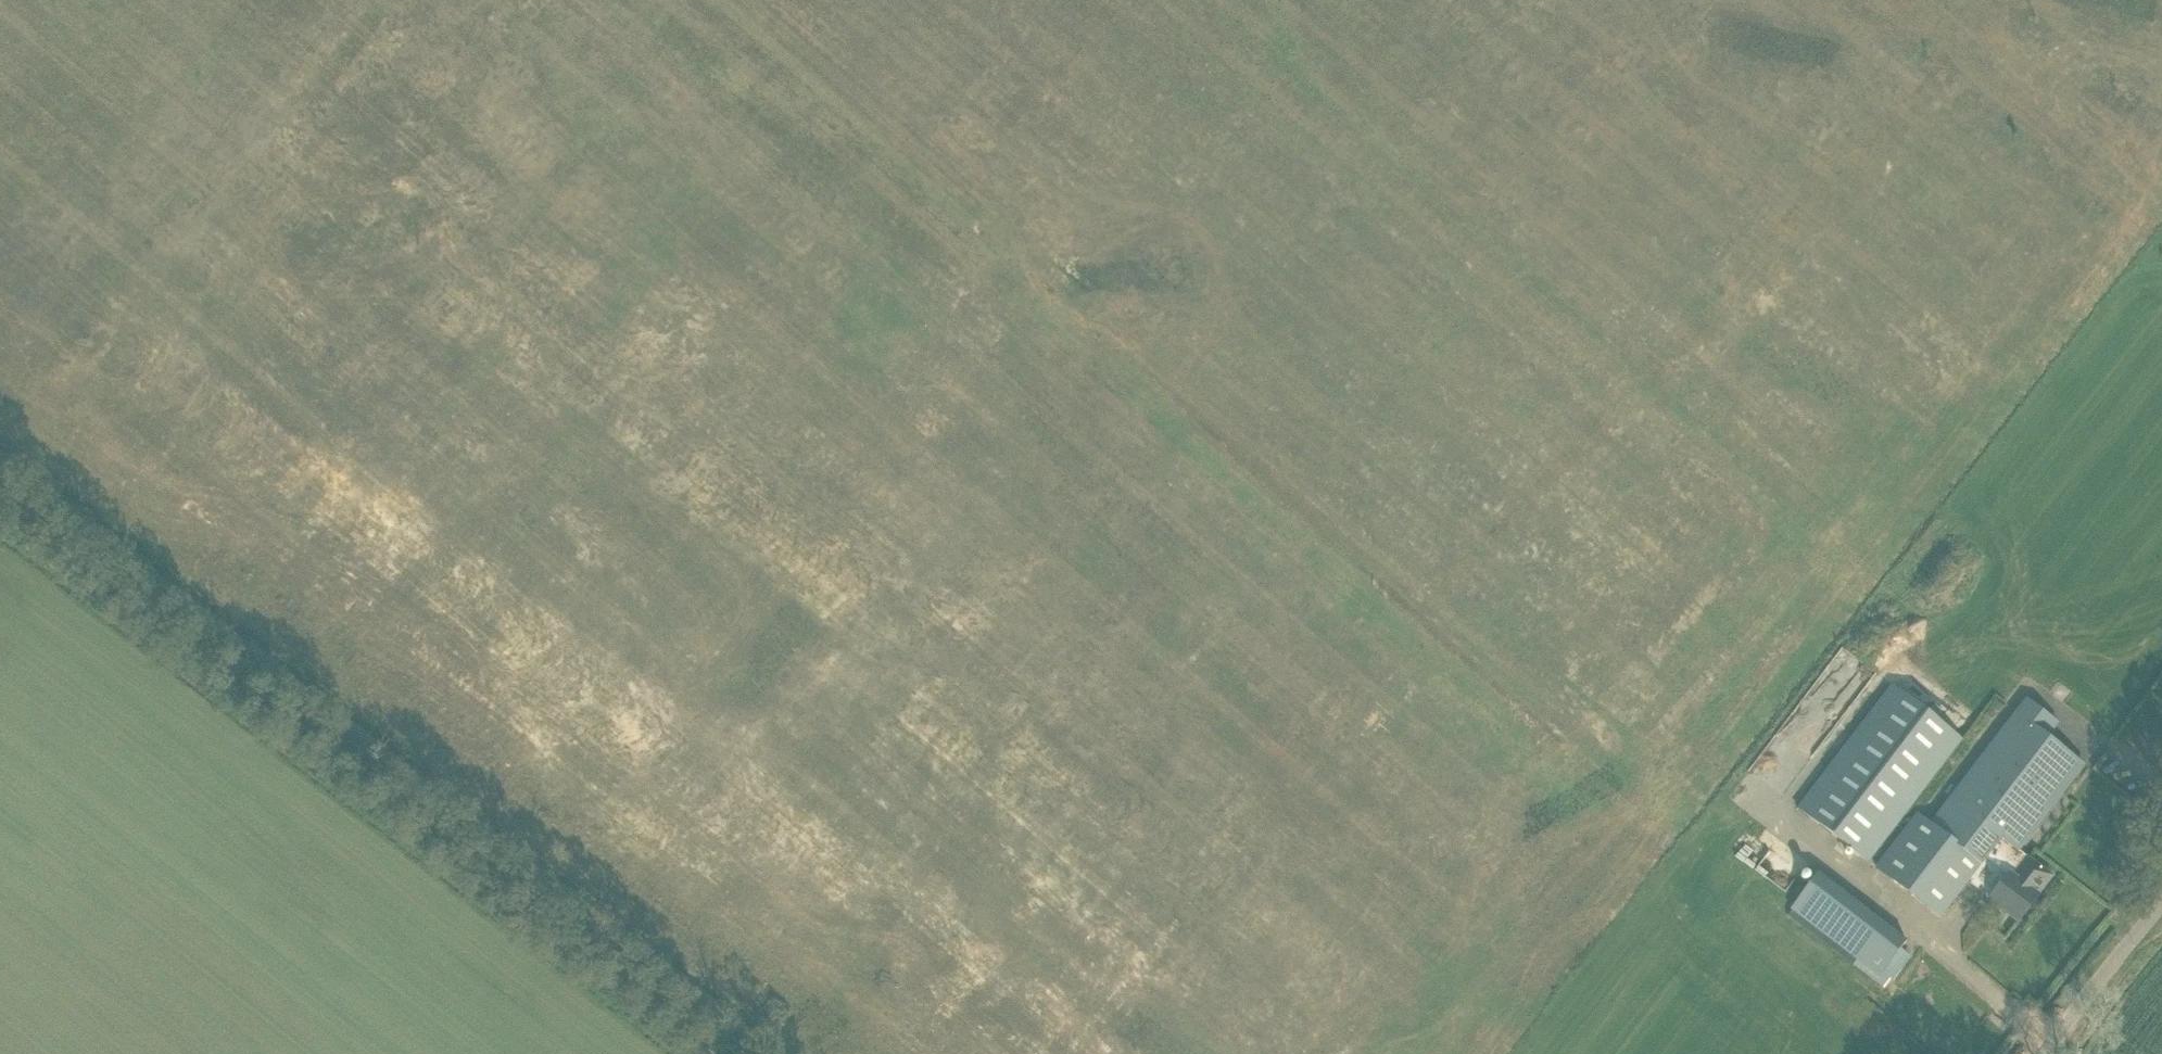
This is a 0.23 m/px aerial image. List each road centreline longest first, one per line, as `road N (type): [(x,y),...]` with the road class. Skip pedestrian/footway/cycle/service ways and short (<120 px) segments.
road 1 (unclassified): [(2037,1053),(2161,909)]

